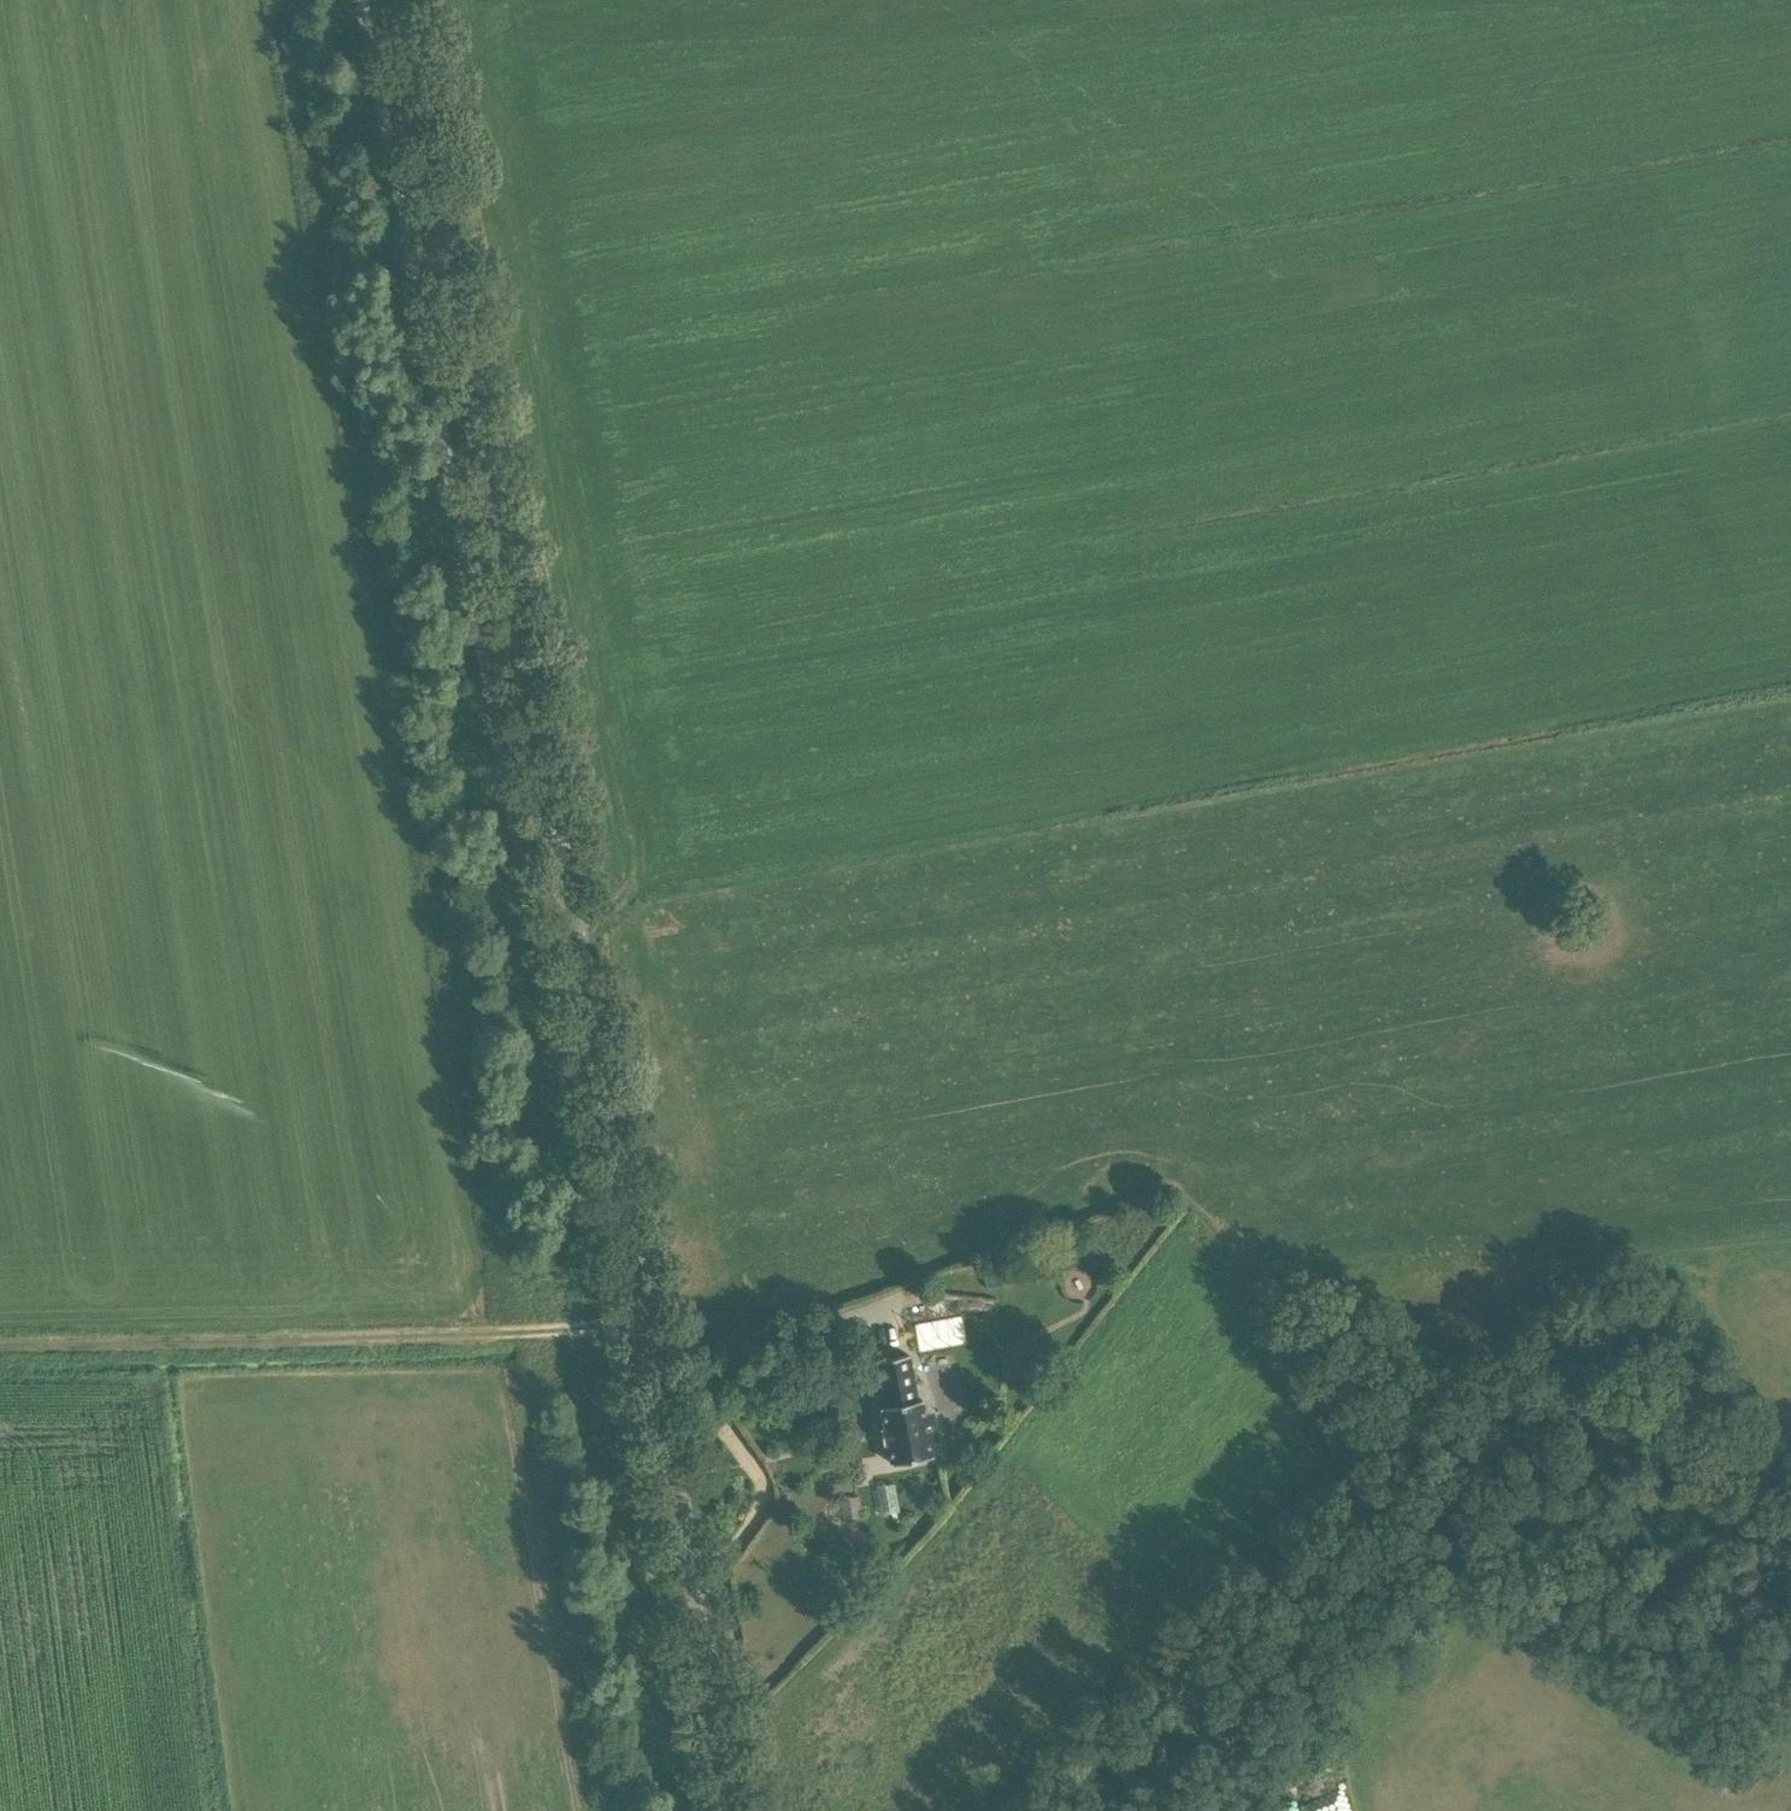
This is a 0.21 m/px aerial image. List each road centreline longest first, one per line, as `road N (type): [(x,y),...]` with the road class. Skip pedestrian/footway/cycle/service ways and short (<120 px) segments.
road 1 (tertiary): [(753,1810),(699,1335),(592,977),(393,0)]
road 2 (track): [(0,1351),(699,1335)]

